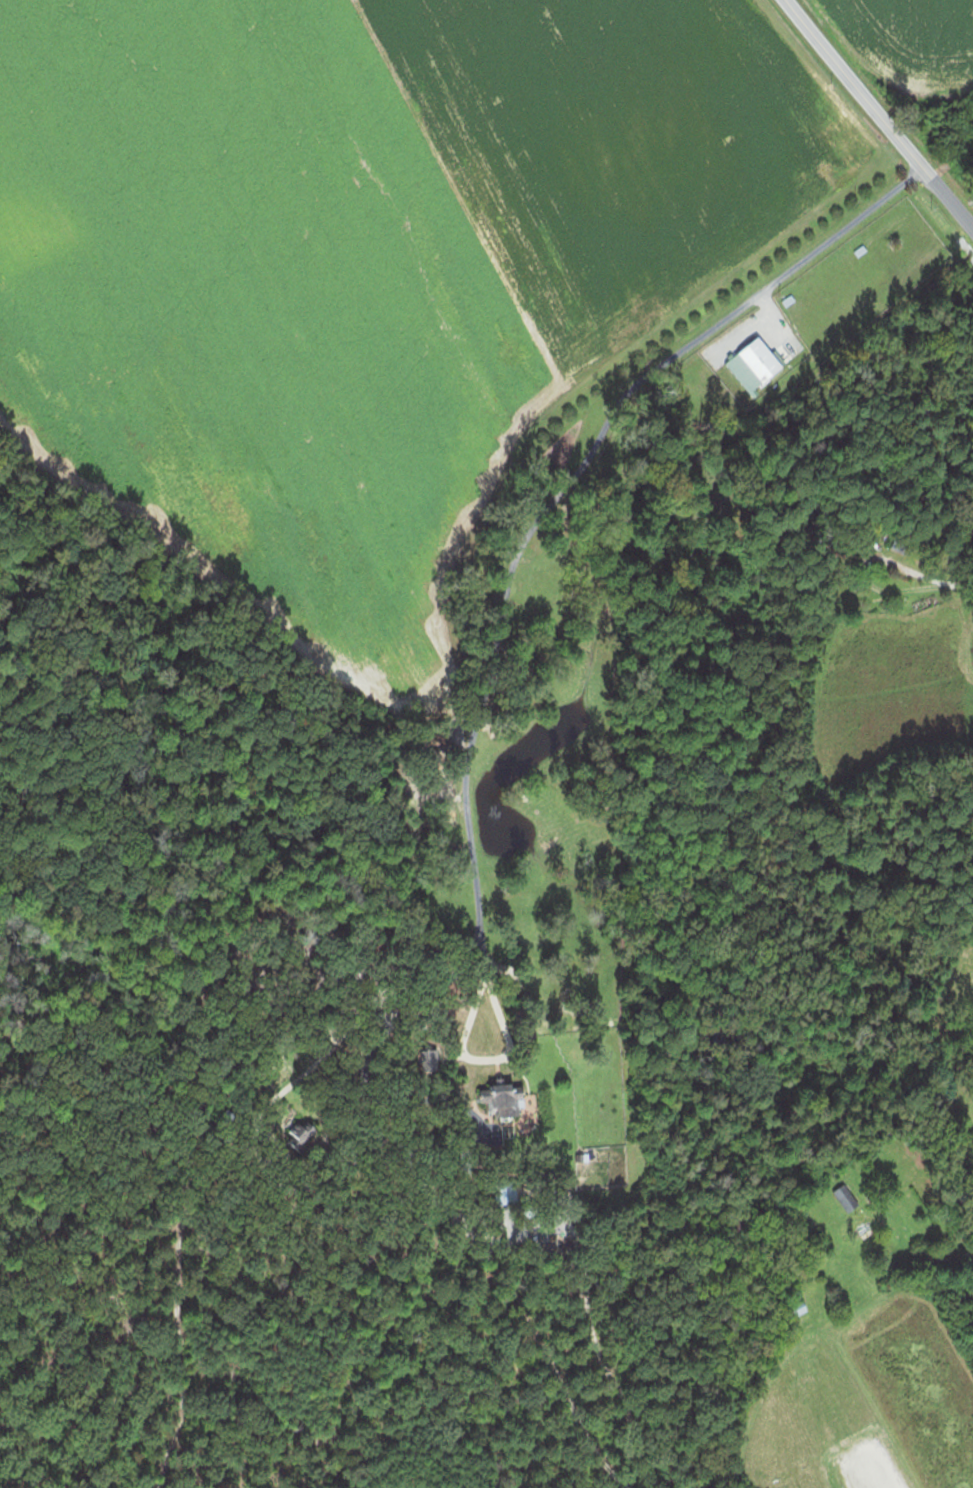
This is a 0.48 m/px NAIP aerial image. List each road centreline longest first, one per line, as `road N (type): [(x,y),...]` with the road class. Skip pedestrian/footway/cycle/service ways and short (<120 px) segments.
road 1 (residential): [(921,167),(627,414),(480,667),(460,769),(481,934),(404,959),(357,985),(293,1041)]
road 2 (tertiary): [(972,231),(787,0)]
road 3 (residential): [(972,1254),(926,1260),(810,1337)]

